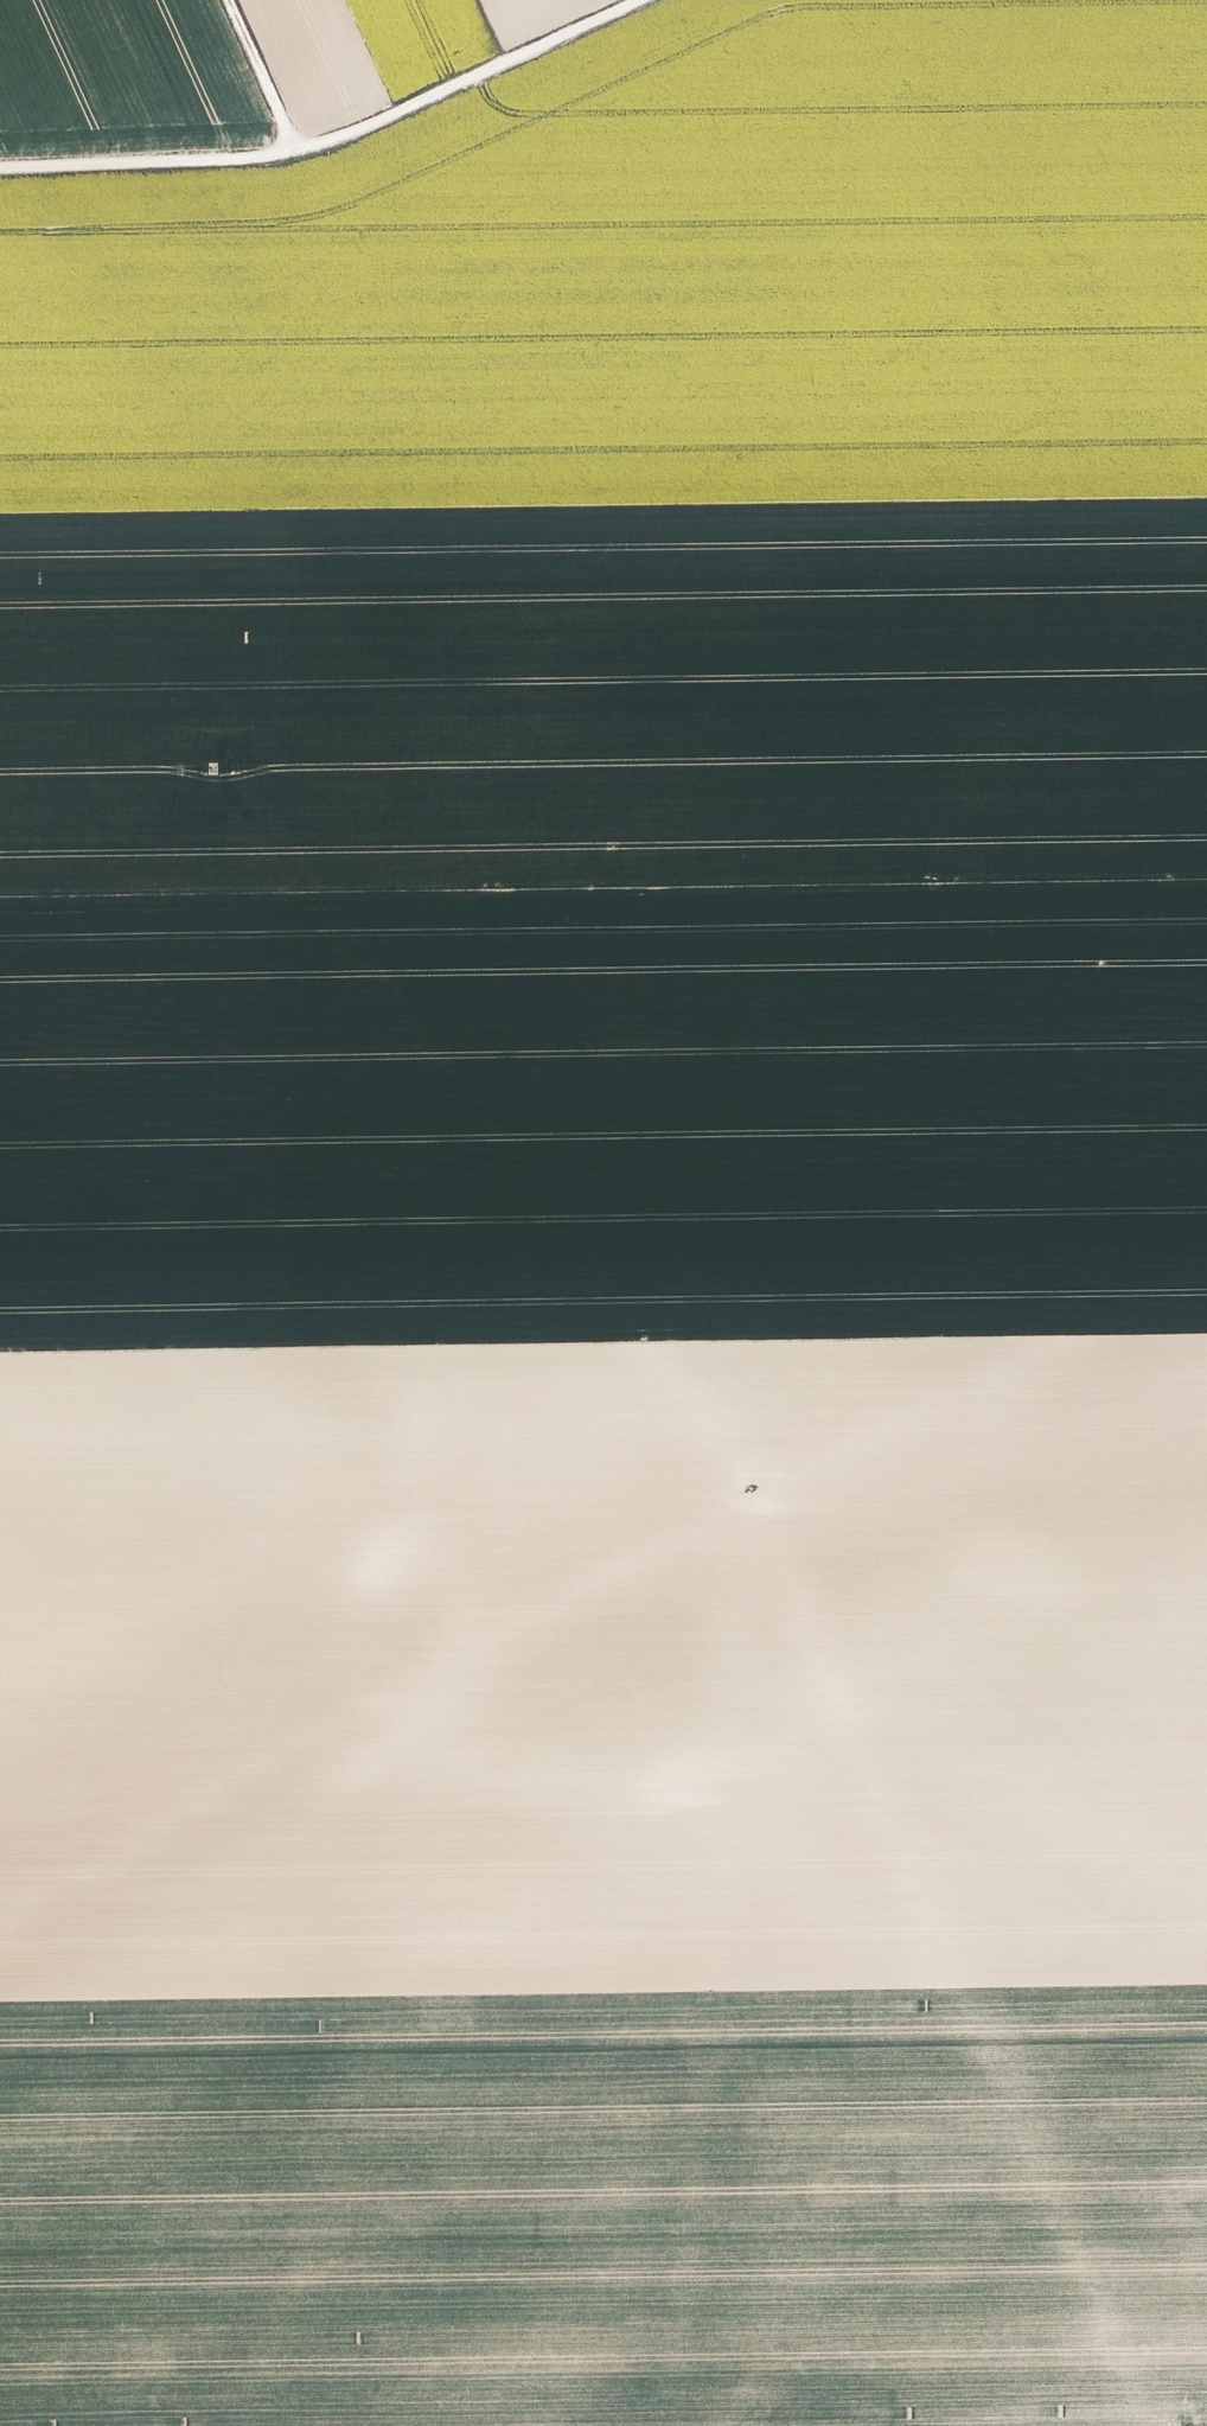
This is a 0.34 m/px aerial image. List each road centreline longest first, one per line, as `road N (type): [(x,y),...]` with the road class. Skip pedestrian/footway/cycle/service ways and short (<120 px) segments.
road 1 (track): [(0,169),(246,157),(331,141),(639,0)]
road 2 (track): [(230,0),(287,127),(288,150)]

